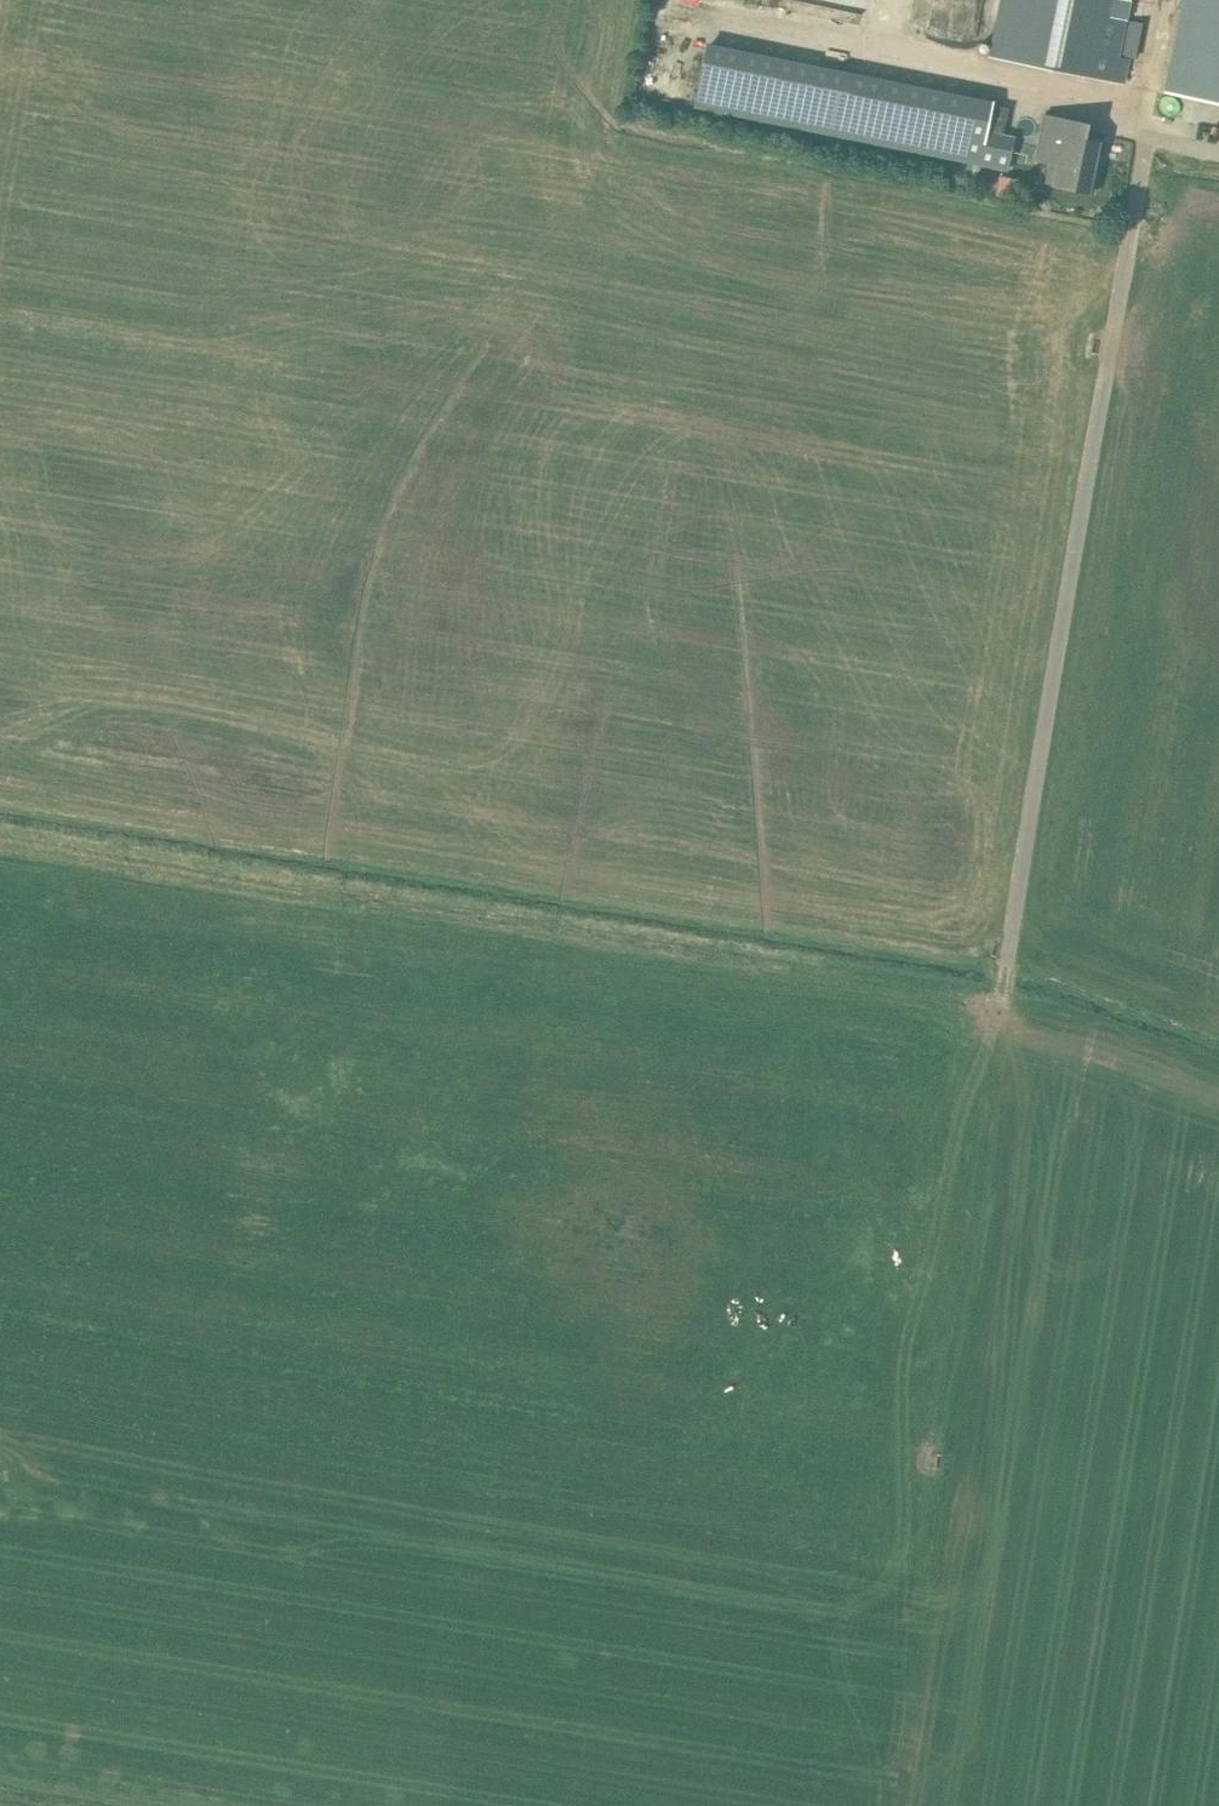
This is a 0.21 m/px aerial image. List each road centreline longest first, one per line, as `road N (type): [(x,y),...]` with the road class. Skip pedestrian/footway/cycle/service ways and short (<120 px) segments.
road 1 (unclassified): [(1001,987),(1144,134)]
road 2 (unclassified): [(1144,134),(1161,0)]

